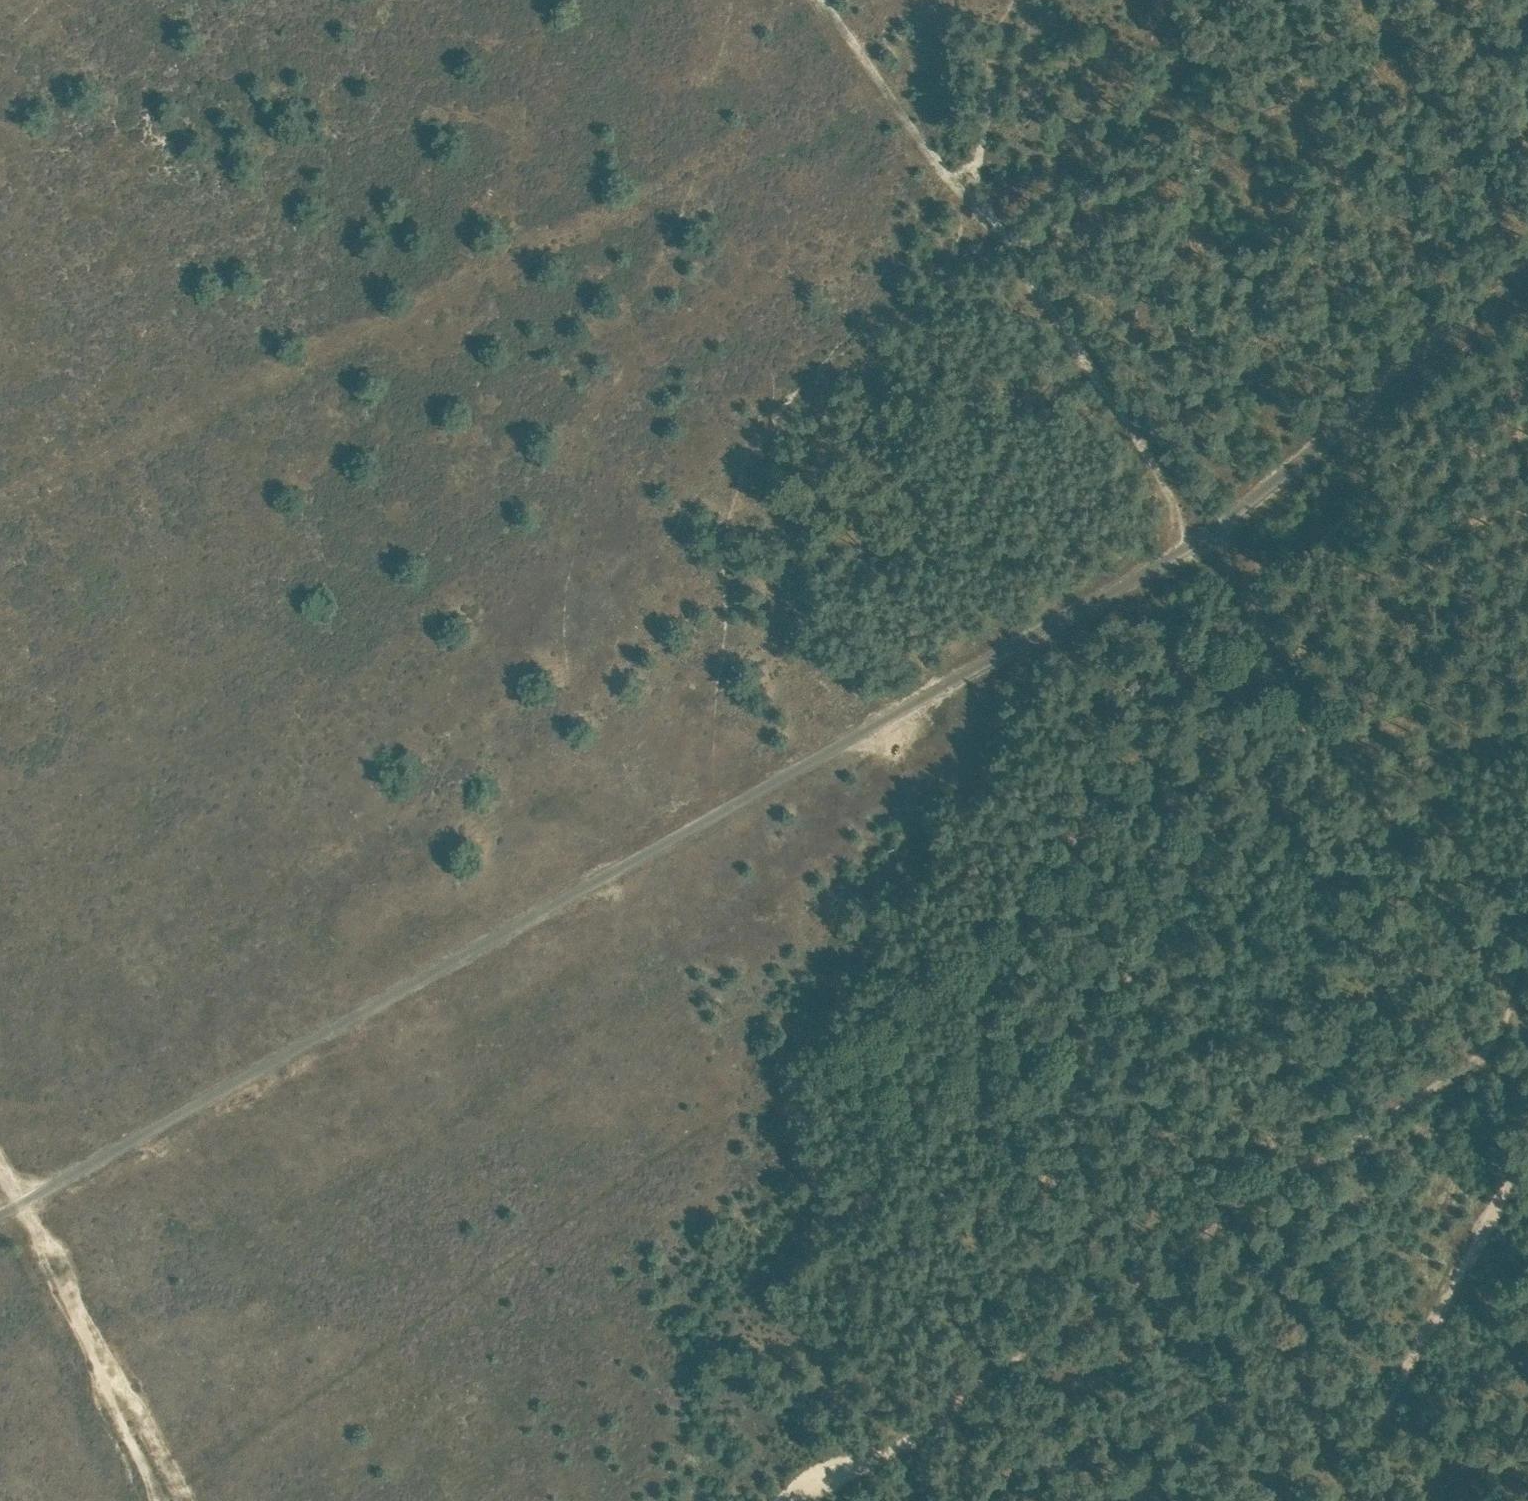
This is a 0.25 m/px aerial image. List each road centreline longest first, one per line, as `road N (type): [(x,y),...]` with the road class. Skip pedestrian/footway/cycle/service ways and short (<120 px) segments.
road 1 (track): [(1211,548),(1527,1017)]

